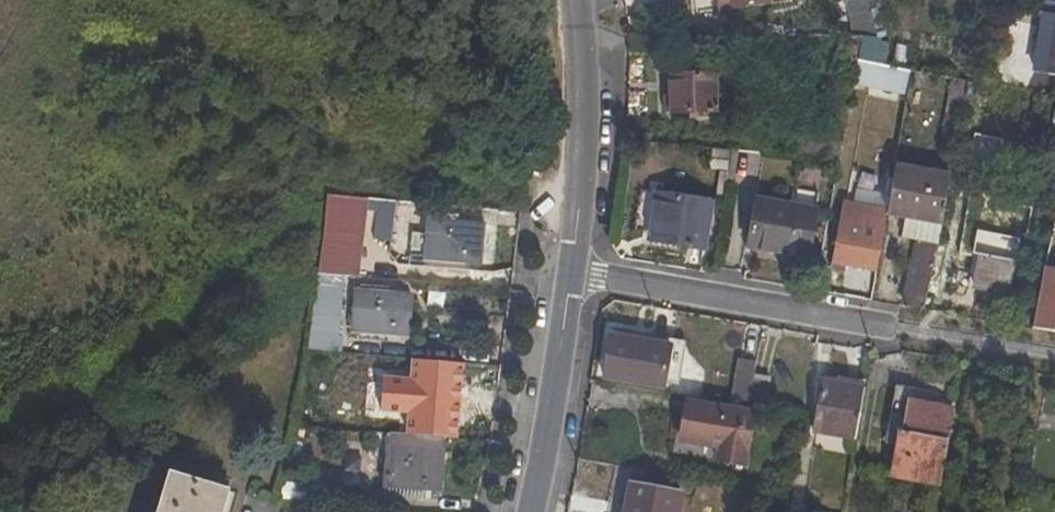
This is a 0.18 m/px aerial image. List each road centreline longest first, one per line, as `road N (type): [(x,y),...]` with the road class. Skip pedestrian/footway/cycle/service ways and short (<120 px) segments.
road 1 (residential): [(571,274),(903,335)]
road 2 (tertiary): [(571,274),(583,191),(576,0)]
road 3 (tertiary): [(533,511),(571,274)]

